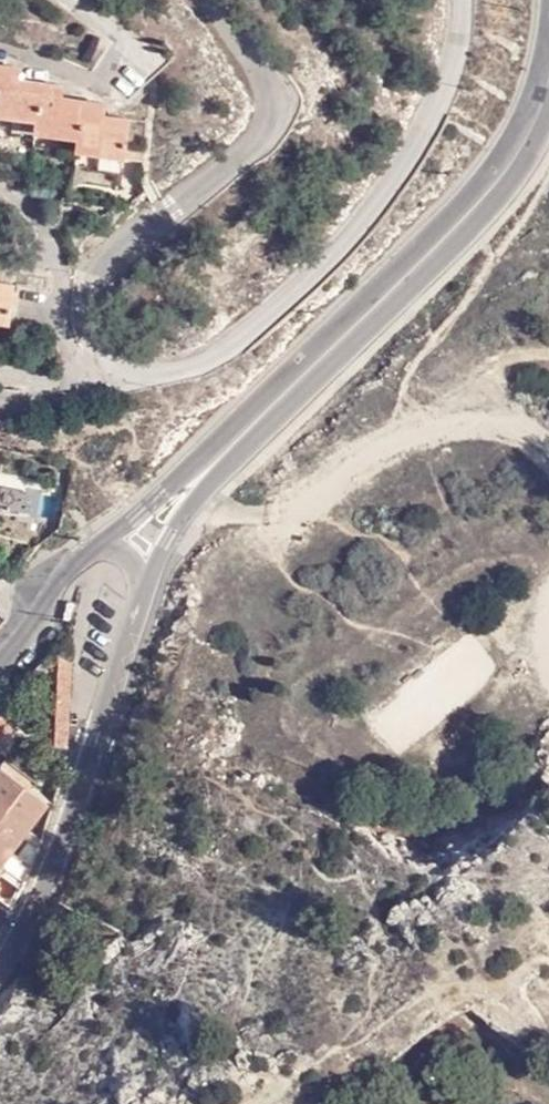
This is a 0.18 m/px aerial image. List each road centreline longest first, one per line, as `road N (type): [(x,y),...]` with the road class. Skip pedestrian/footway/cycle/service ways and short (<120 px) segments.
road 1 (residential): [(461,0),(441,99),(392,185),(348,238),(225,350),(175,371),(106,376)]
road 2 (tertiary): [(257,422),(470,214),(510,167),(548,84)]
road 3 (tertiary): [(0,969),(25,928),(143,598)]
road 4 (track): [(194,502),(224,516),(302,506),(383,447),(431,425),(505,424),(548,449)]
road 5 (residential): [(73,0),(124,46),(105,79),(88,81),(0,49)]
road 6 (tertiary): [(143,598),(181,522),(257,422)]
road 7 (tertiary): [(257,422),(96,550)]
road 8 (tertiary): [(96,550),(64,575),(0,666)]
road 9 (residential): [(61,266),(69,349),(106,376)]

